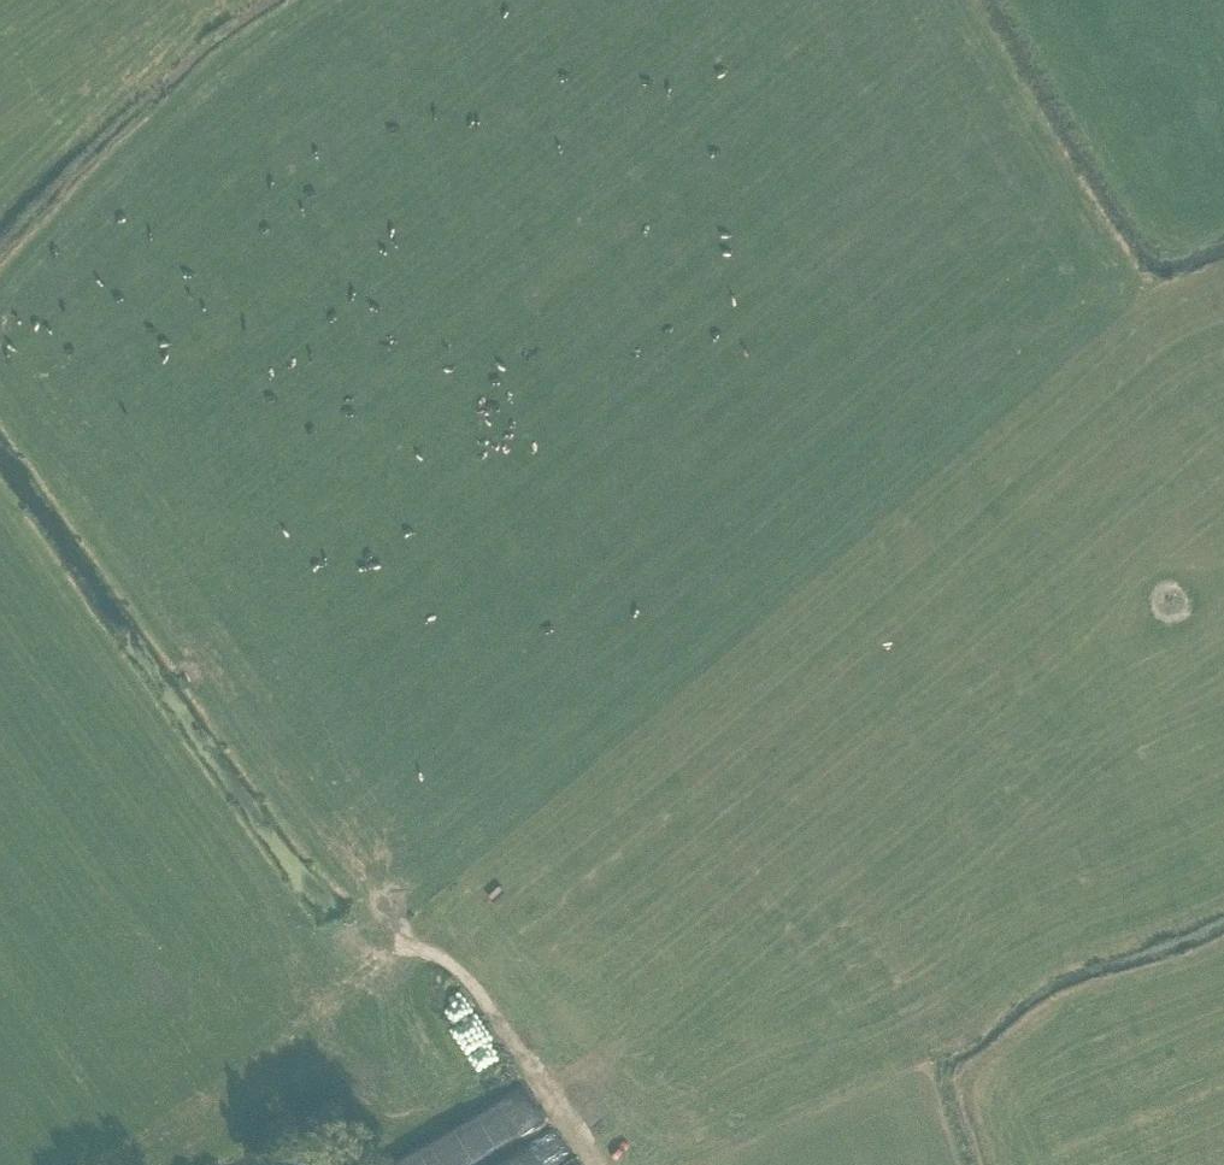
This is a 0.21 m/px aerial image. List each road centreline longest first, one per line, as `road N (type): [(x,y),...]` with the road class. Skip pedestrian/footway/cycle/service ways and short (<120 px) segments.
road 1 (track): [(595,1164),(484,998),(421,953)]

